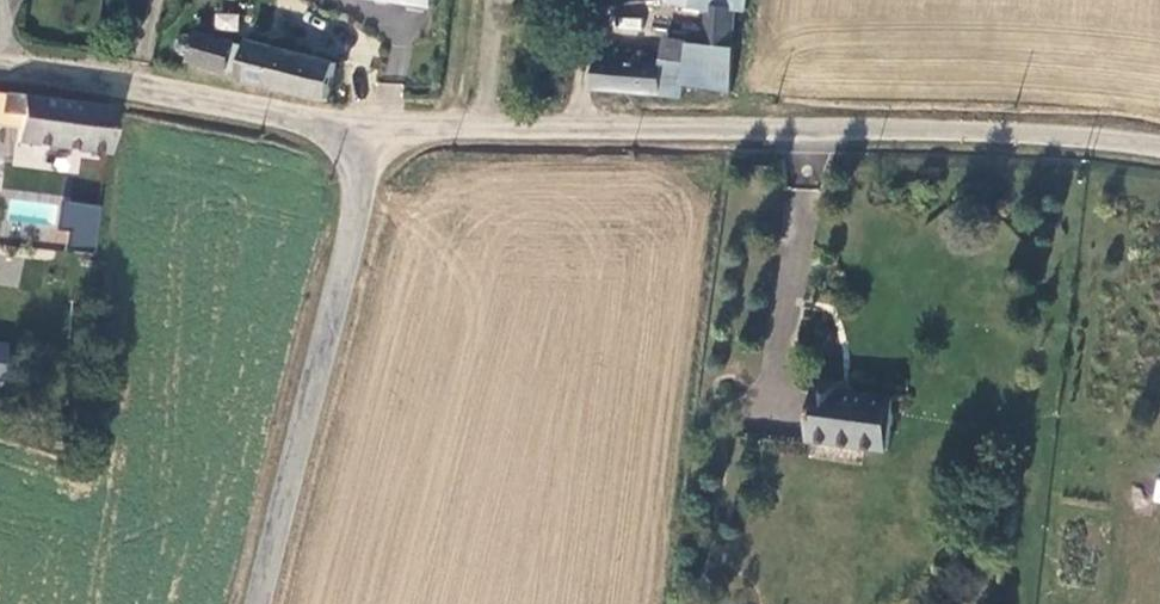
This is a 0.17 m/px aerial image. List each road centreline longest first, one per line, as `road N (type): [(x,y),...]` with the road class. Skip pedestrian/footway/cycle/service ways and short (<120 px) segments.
road 1 (unclassified): [(1159,149),(952,133),(372,129)]
road 2 (unclassified): [(372,129),(258,603)]
road 3 (unclassified): [(0,70),(372,129)]

